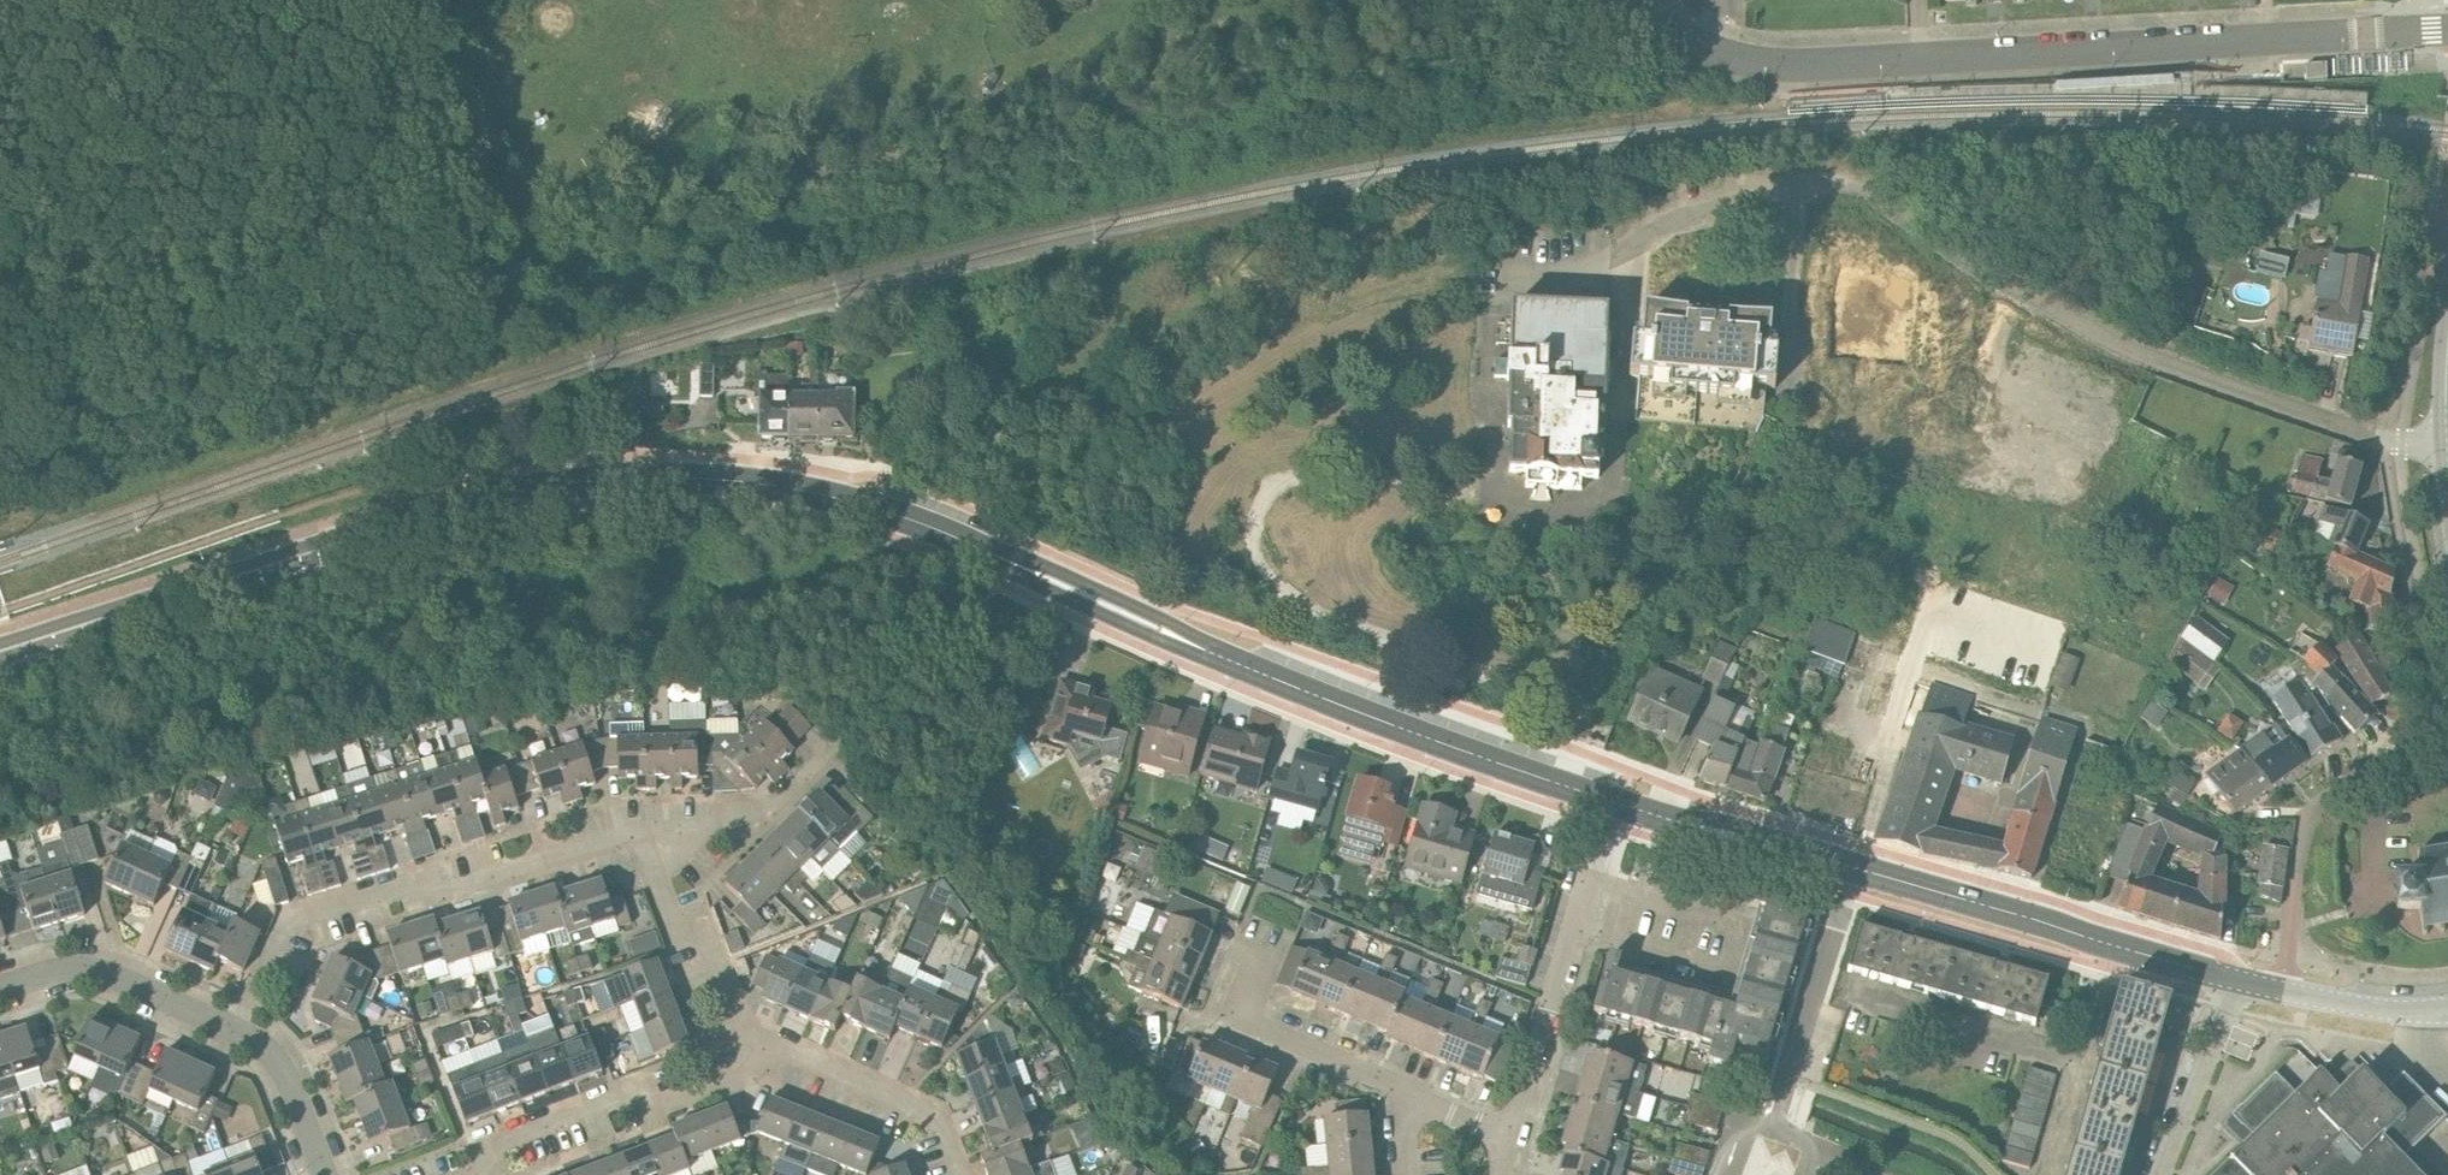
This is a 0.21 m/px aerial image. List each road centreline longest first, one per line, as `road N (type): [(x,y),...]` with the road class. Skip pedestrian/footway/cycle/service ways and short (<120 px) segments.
road 1 (tertiary): [(0,651),(492,496),(599,477),(687,475),(821,493),(1015,561)]
road 2 (residential): [(2447,31),(1782,67),(1723,55),(1619,0)]
road 3 (residential): [(645,845),(618,839),(440,894),(413,882),(288,922),(238,1030)]
road 4 (tertiary): [(1213,650),(1614,800)]
road 5 (tertiary): [(2236,978),(1851,869)]
road 6 (residential): [(1513,1135),(1614,800)]
road 7 (residential): [(754,1055),(742,1071),(655,1104),(623,1095),(493,1145),(478,1174)]
road 8 (residential): [(2281,991),(2306,824),(2332,796),(2394,767)]
road 9 (residential): [(1411,1093),(1234,1022),(1263,945)]
road 10 (residential): [(959,1174),(938,1116),(781,1045),(754,1055)]
road 11 (residential): [(0,990),(89,970),(238,1030)]
road 12 (residential): [(754,1055),(711,945),(677,934),(645,845)]
road 13 (tertiary): [(1015,561),(1037,584),(1138,630),(1213,650)]
road 14 (tertiary): [(1213,650),(1150,611),(1044,564),(1015,561)]
road 15 (residential): [(833,750),(766,813),(645,845)]
road 16 (residential): [(2236,978),(2160,1174)]
road 17 (tertiary): [(1664,814),(1711,841),(1803,867),(1851,869)]
road 18 (tertiary): [(1851,869),(1809,847),(1714,818),(1664,814)]
road 19 (residential): [(325,1174),(274,1054),(238,1030)]
road 20 (tertiary): [(2447,1010),(2354,1006),(2281,991)]

